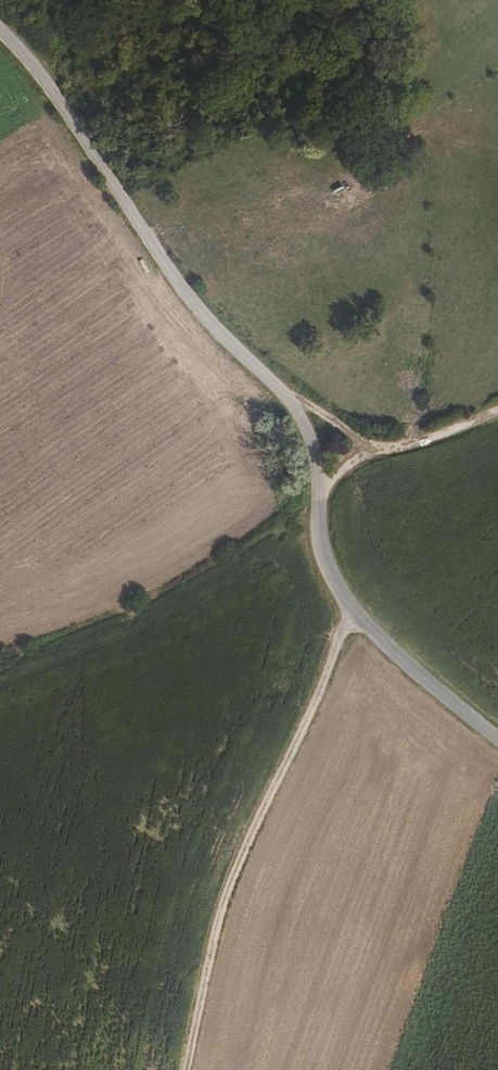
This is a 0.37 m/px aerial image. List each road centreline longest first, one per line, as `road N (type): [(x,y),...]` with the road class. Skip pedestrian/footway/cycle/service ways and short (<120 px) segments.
road 1 (track): [(356,610),(230,884),(187,1069)]
road 2 (residential): [(280,390),(193,305),(33,65),(0,34)]
road 3 (unclassified): [(497,738),(392,649),(345,595),(324,550),(311,438),(280,390)]
road 4 (track): [(387,0),(419,173)]
road 5 (track): [(372,451),(497,411)]

